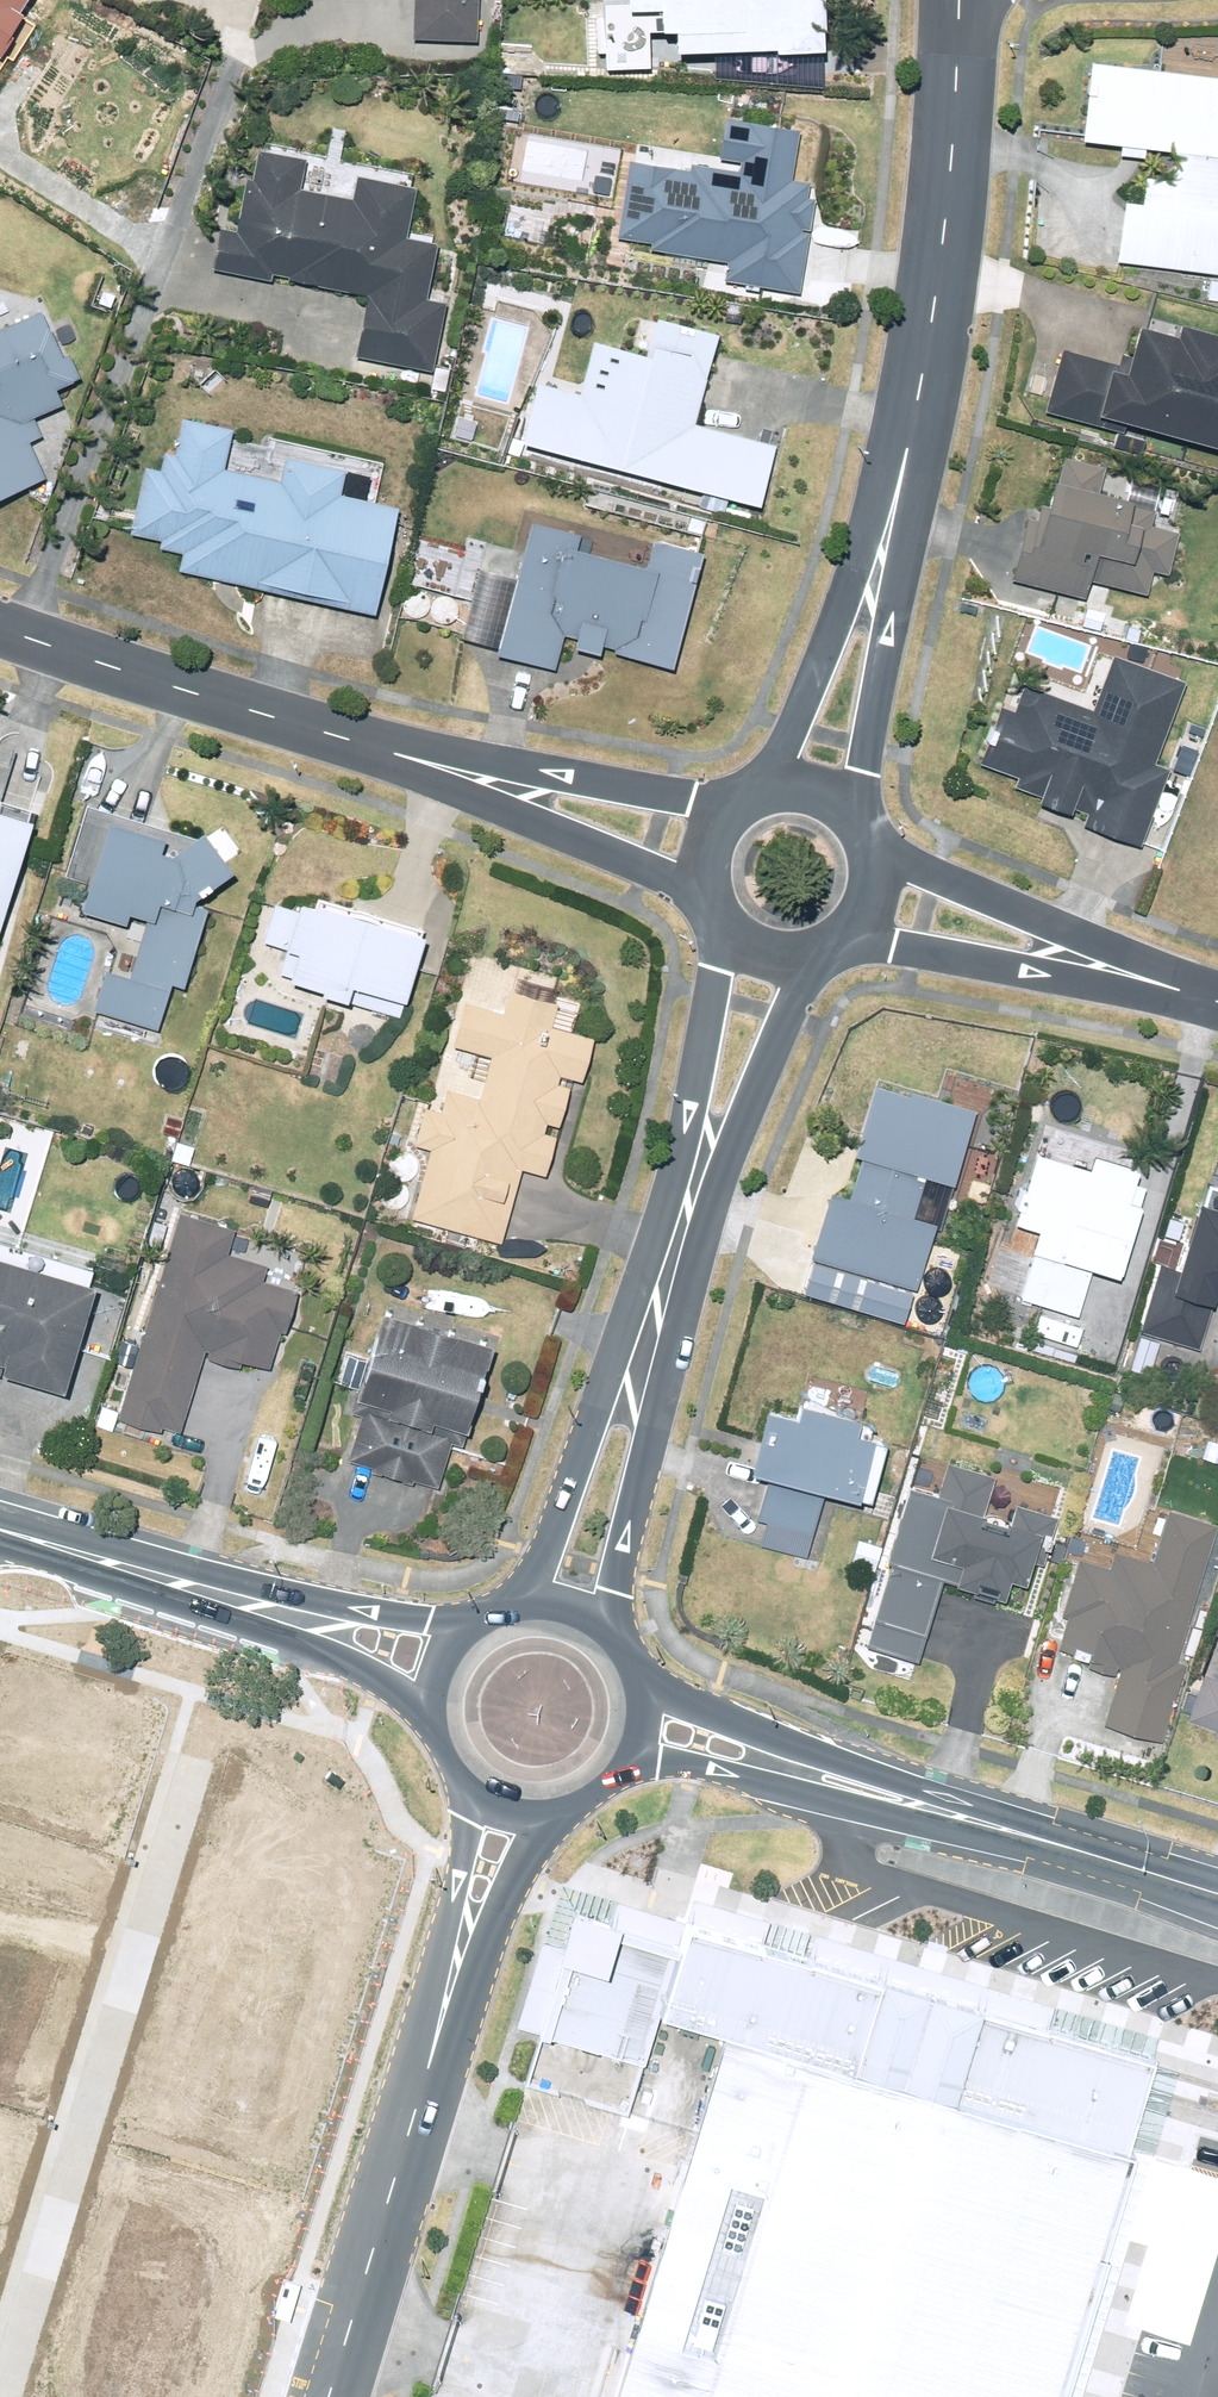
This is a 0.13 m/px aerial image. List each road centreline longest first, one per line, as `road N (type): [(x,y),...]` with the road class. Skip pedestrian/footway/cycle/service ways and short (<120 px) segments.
road 1 (tertiary): [(510,1608),(537,1571),(670,1187),(725,928)]
road 2 (tertiary): [(816,955),(716,1198),(606,1629)]
road 3 (residential): [(9,2396),(198,1763)]
road 4 (tertiary): [(909,444),(936,289),(957,0)]
road 5 (residential): [(455,1968),(329,2396)]
road 6 (residential): [(0,628),(402,757)]
road 7 (secondary): [(639,1674),(706,1715),(904,1774),(994,1823)]
road 8 (tertiary): [(909,444),(907,534),(864,773),(865,824)]
road 9 (secondary): [(994,1823),(892,1821),(692,1764),(626,1769)]
road 10 (tertiary): [(764,789),(909,444)]
road 11 (residential): [(1217,1006),(851,936)]
road 12 (residential): [(877,851),(1217,1001)]
road 13 (residential): [(402,757),(521,768),(695,801),(743,799)]
road 14 (residential): [(706,890),(523,817),(402,757)]
road 15 (secondary): [(0,1527),(290,1617)]
road 16 (secondary): [(1217,1891),(994,1823)]
road 17 (secondary): [(290,1617),(486,1617)]
road 18 (residential): [(553,1814),(455,1968)]
road 19 (residential): [(455,1968),(465,1787)]
road 20 (secondary): [(432,1718),(290,1617)]
road 21 (secondary): [(432,1718),(442,1661),(486,1617)]

